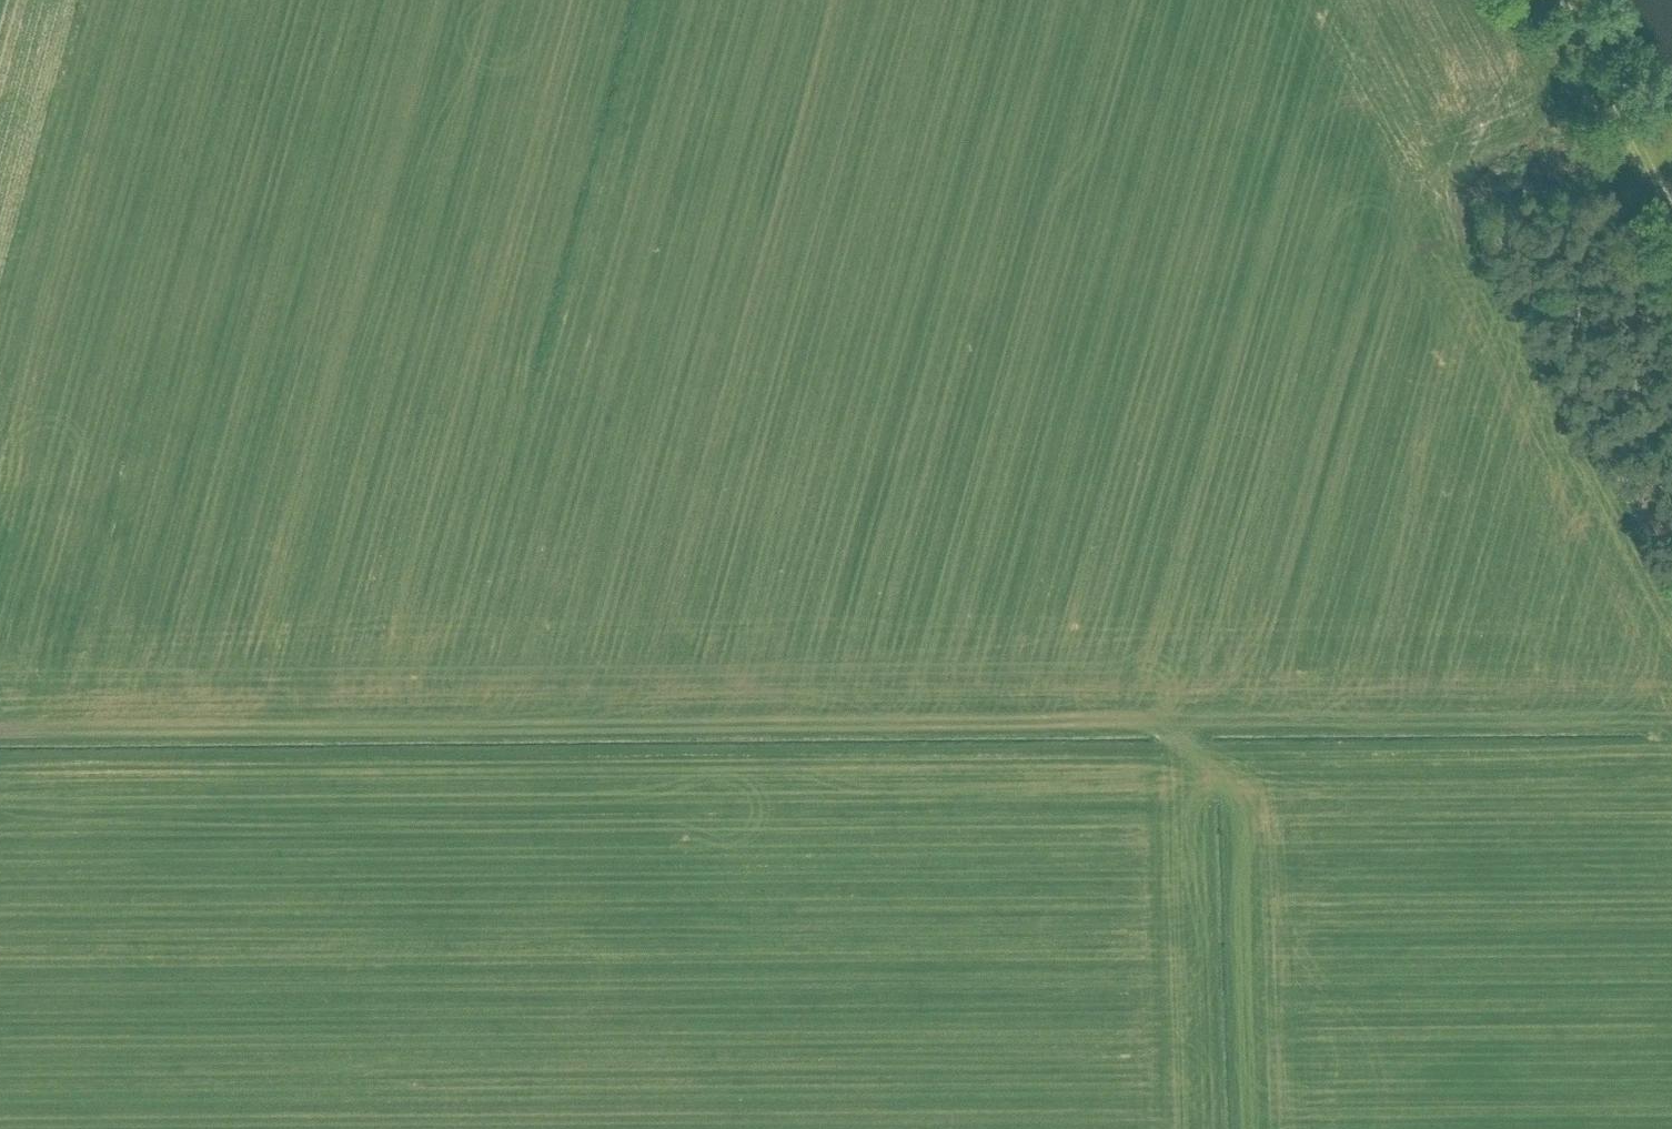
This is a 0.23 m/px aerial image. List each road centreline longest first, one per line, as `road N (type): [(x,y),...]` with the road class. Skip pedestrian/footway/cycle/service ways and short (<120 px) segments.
road 1 (track): [(1567,0),(1671,209)]

